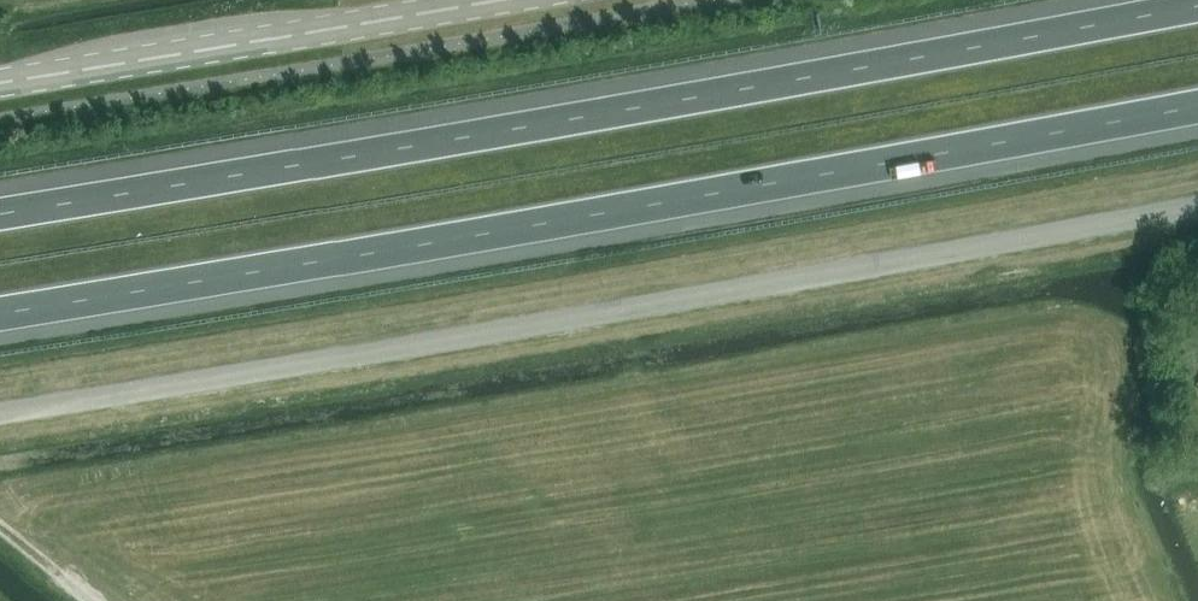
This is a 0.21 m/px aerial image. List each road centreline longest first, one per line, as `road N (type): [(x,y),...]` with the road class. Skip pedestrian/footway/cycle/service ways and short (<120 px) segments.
road 1 (motorway): [(1197,5),(0,214)]
road 2 (motorway): [(0,313),(1197,105)]
road 3 (unclassified): [(0,413),(1197,206)]
road 4 (tertiary): [(0,81),(487,0)]

